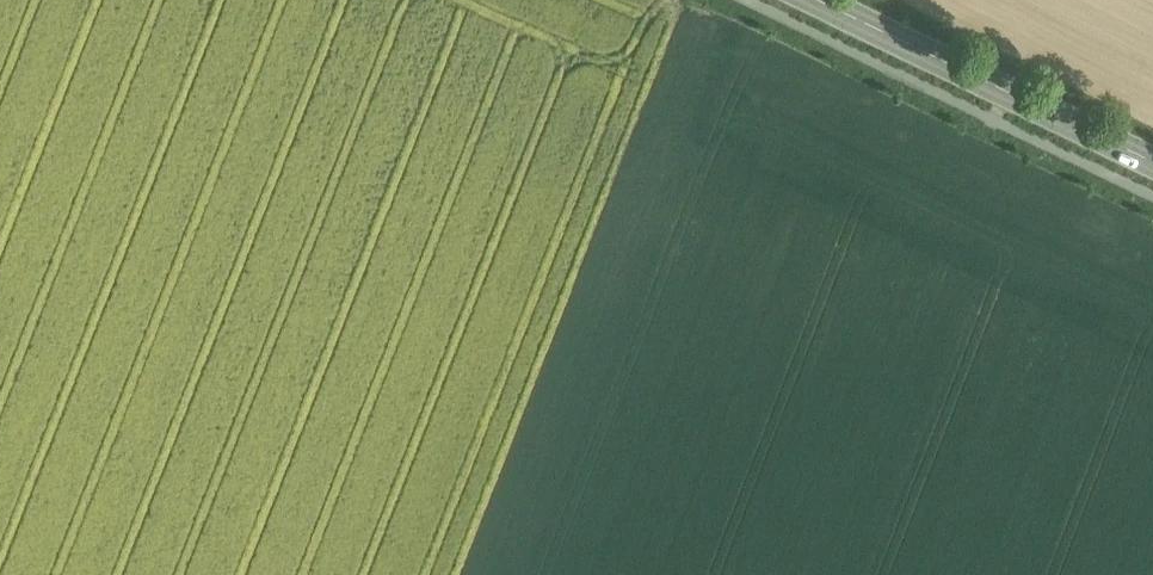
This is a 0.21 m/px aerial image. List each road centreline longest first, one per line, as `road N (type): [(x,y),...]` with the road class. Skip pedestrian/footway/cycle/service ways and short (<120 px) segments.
road 1 (secondary): [(1152,167),(814,0)]

